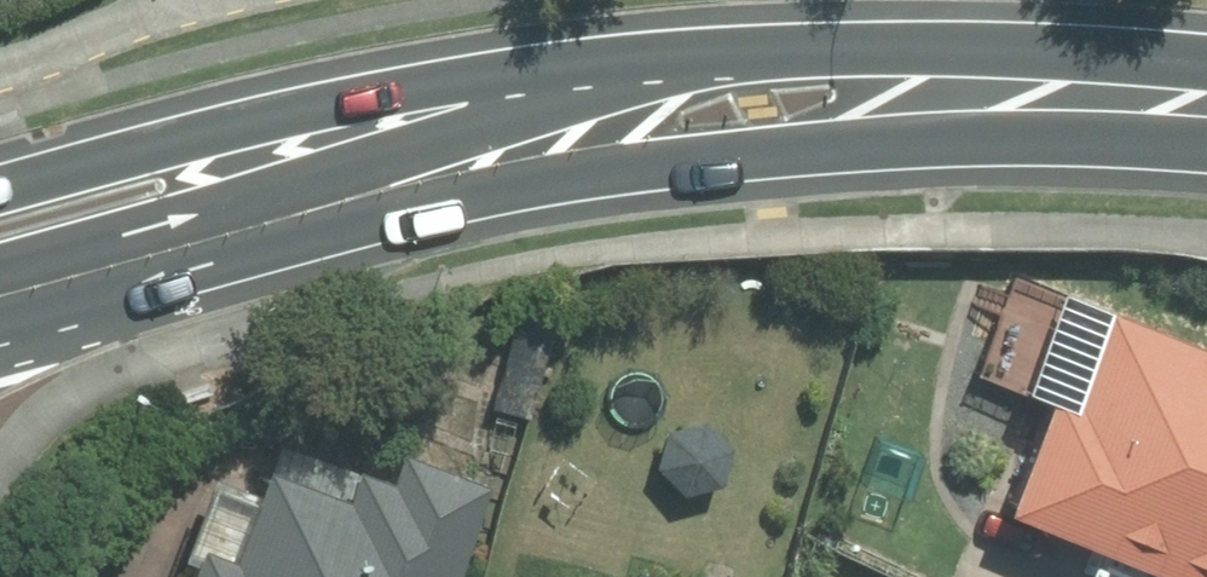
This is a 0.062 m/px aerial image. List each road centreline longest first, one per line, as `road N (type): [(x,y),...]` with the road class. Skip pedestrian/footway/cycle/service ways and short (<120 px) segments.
road 1 (secondary): [(1206,110),(660,163),(389,216),(0,323)]
road 2 (secondary): [(0,257),(444,130),(599,65)]
road 3 (secondary): [(0,186),(245,119),(599,65)]
road 4 (secondary): [(599,65),(976,43)]
road 5 (secondary): [(976,43),(1206,91)]

